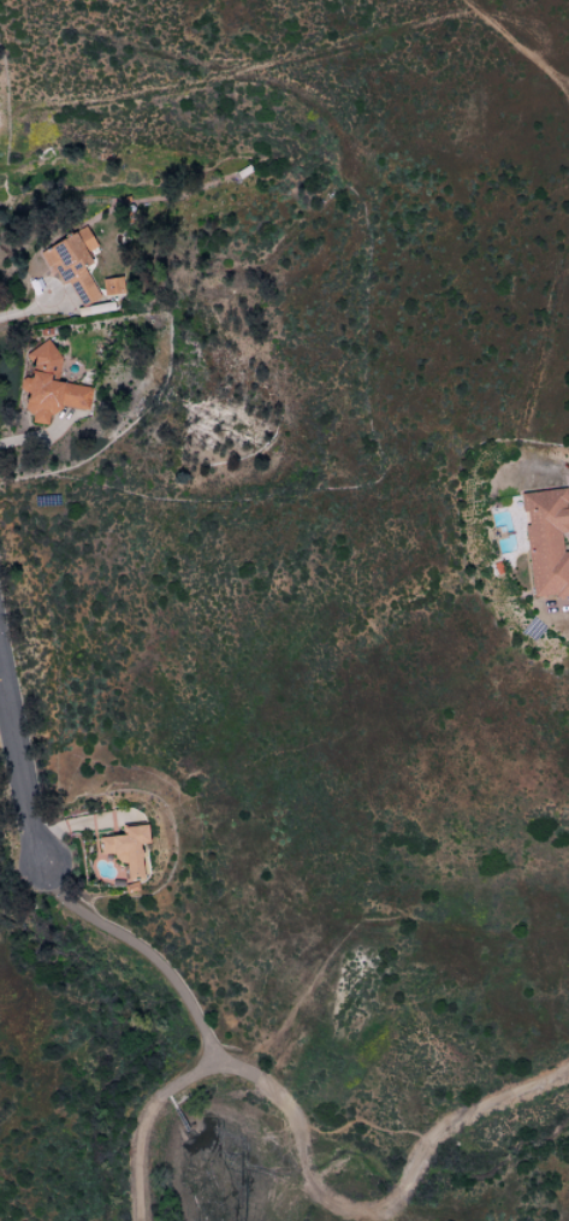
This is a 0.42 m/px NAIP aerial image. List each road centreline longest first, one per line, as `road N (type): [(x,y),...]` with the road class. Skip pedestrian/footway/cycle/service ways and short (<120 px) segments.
road 1 (track): [(38,861),(65,903),(165,973),(215,1063)]
road 2 (residential): [(38,861),(0,668)]

